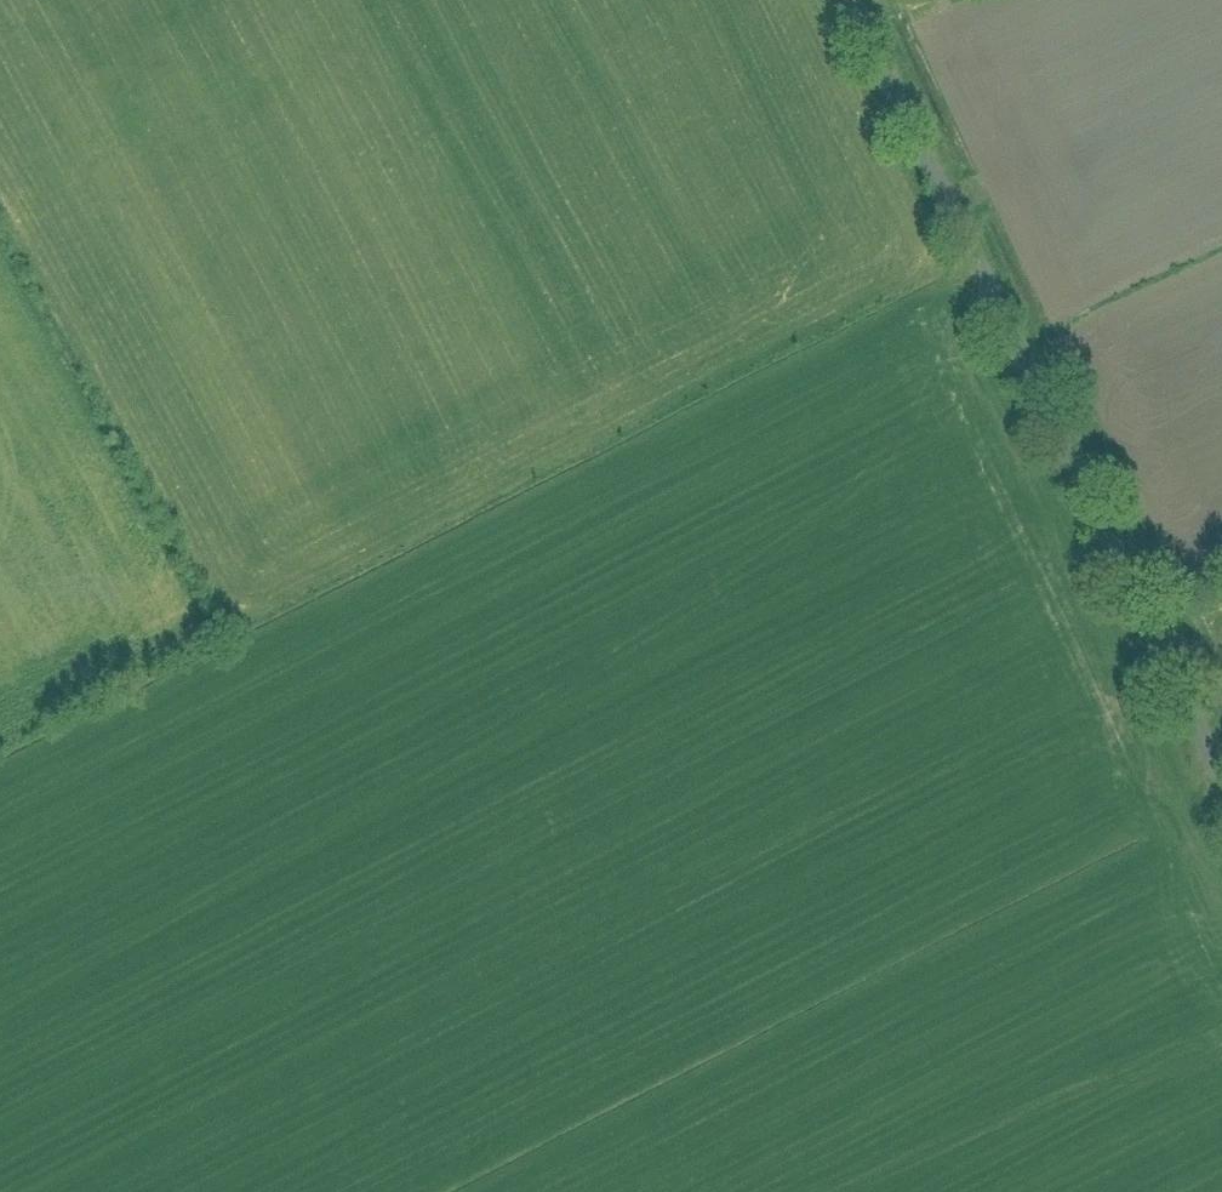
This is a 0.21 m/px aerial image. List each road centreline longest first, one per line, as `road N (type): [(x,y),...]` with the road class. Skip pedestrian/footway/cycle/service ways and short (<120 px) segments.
road 1 (unclassified): [(1221,776),(852,0)]

